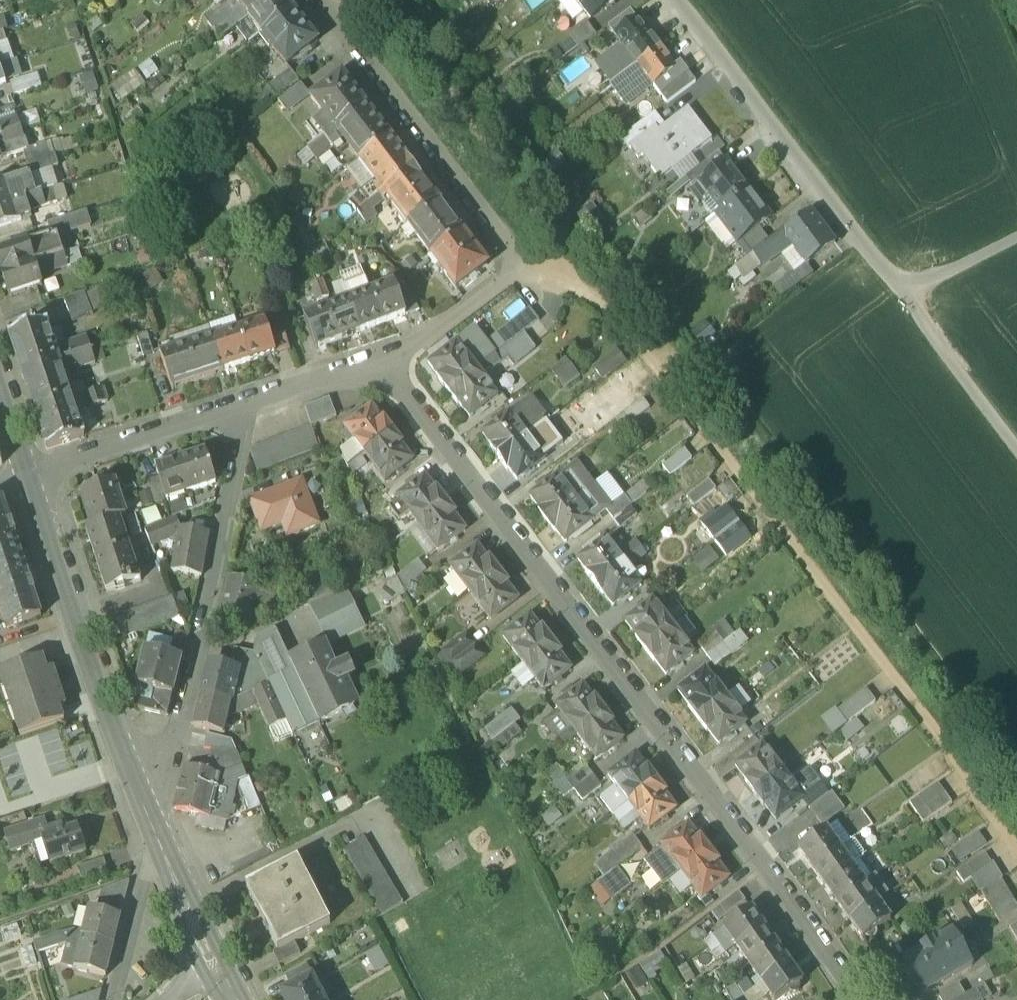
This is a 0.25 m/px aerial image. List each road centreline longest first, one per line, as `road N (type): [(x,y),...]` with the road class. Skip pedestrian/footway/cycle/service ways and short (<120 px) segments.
road 1 (residential): [(860,999),(380,359)]
road 2 (residential): [(380,359),(521,267),(313,0)]
road 3 (residential): [(154,830),(213,567),(238,400)]
road 4 (residential): [(154,830),(32,472)]
road 5 (residential): [(678,0),(902,292)]
road 6 (residential): [(32,472),(238,400)]
road 7 (unclassified): [(902,292),(1016,447)]
road 8 (residential): [(234,999),(167,862)]
road 9 (residential): [(167,862),(191,971),(168,999)]
road 10 (residential): [(238,400),(380,359)]
road 11 (residential): [(902,292),(1016,236)]

